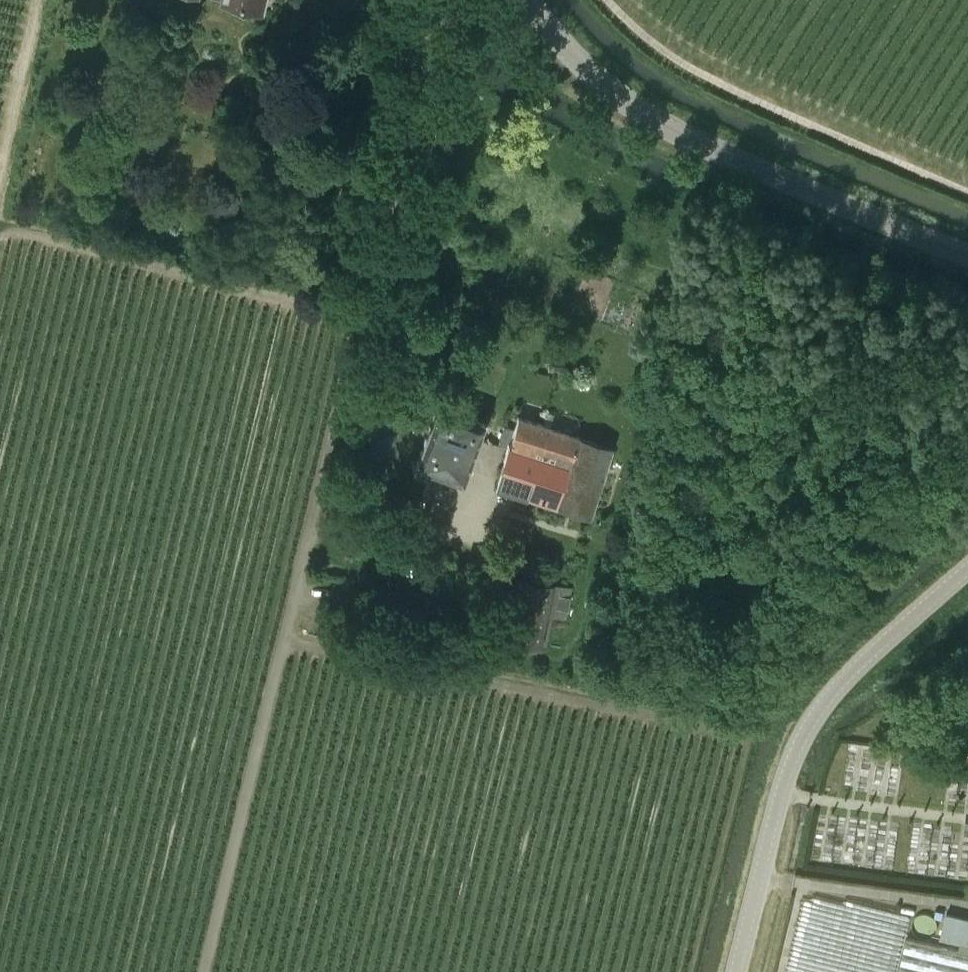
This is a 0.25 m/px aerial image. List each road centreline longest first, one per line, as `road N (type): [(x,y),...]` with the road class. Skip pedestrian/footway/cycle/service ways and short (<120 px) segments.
road 1 (tertiary): [(967,257),(643,114),(598,83),(530,0)]
road 2 (tertiary): [(734,971),(792,752),(861,663),(967,568)]

